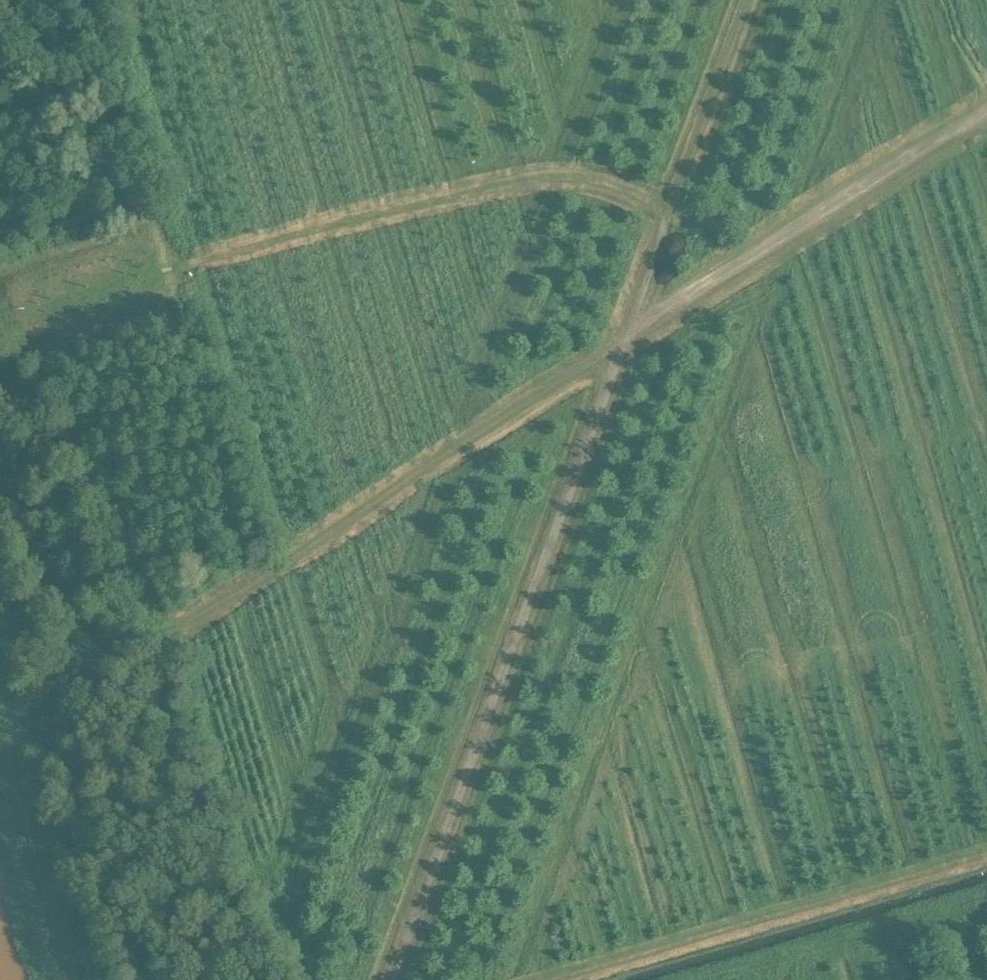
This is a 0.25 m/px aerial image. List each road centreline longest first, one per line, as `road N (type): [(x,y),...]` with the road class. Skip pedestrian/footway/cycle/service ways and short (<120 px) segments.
road 1 (track): [(388,979),(626,337),(986,110)]
road 2 (track): [(0,734),(292,557),(626,337)]
road 3 (track): [(663,228),(747,0)]
road 4 (track): [(0,756),(66,979)]

